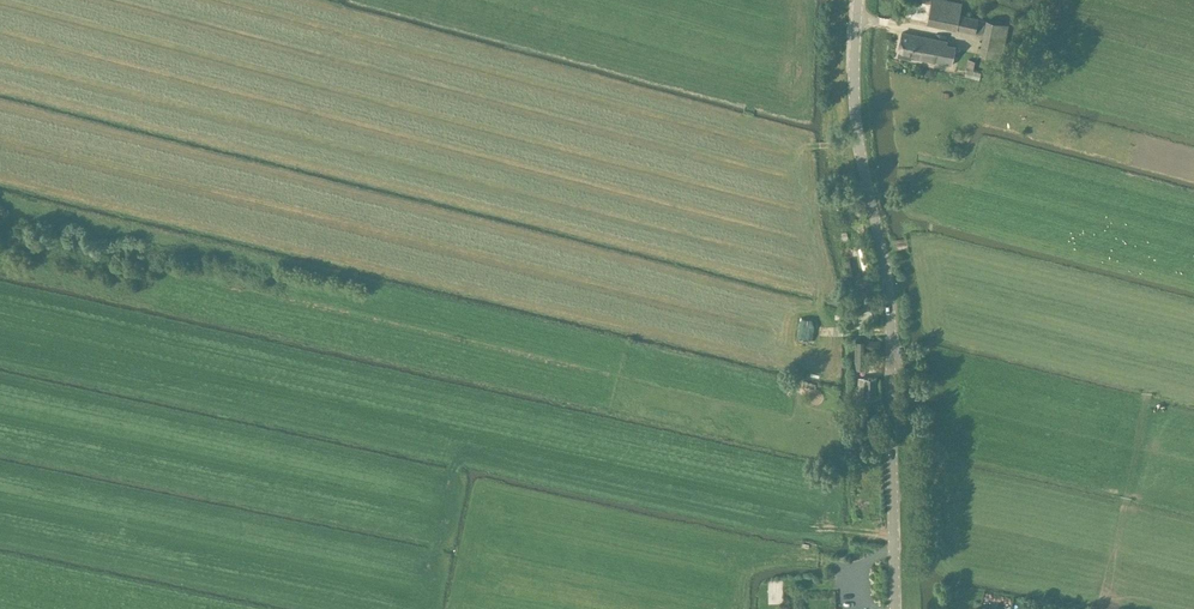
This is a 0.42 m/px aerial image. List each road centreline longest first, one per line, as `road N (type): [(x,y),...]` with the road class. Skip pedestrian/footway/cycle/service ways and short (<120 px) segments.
road 1 (unclassified): [(895,608),(890,291),(855,121),(859,0)]

